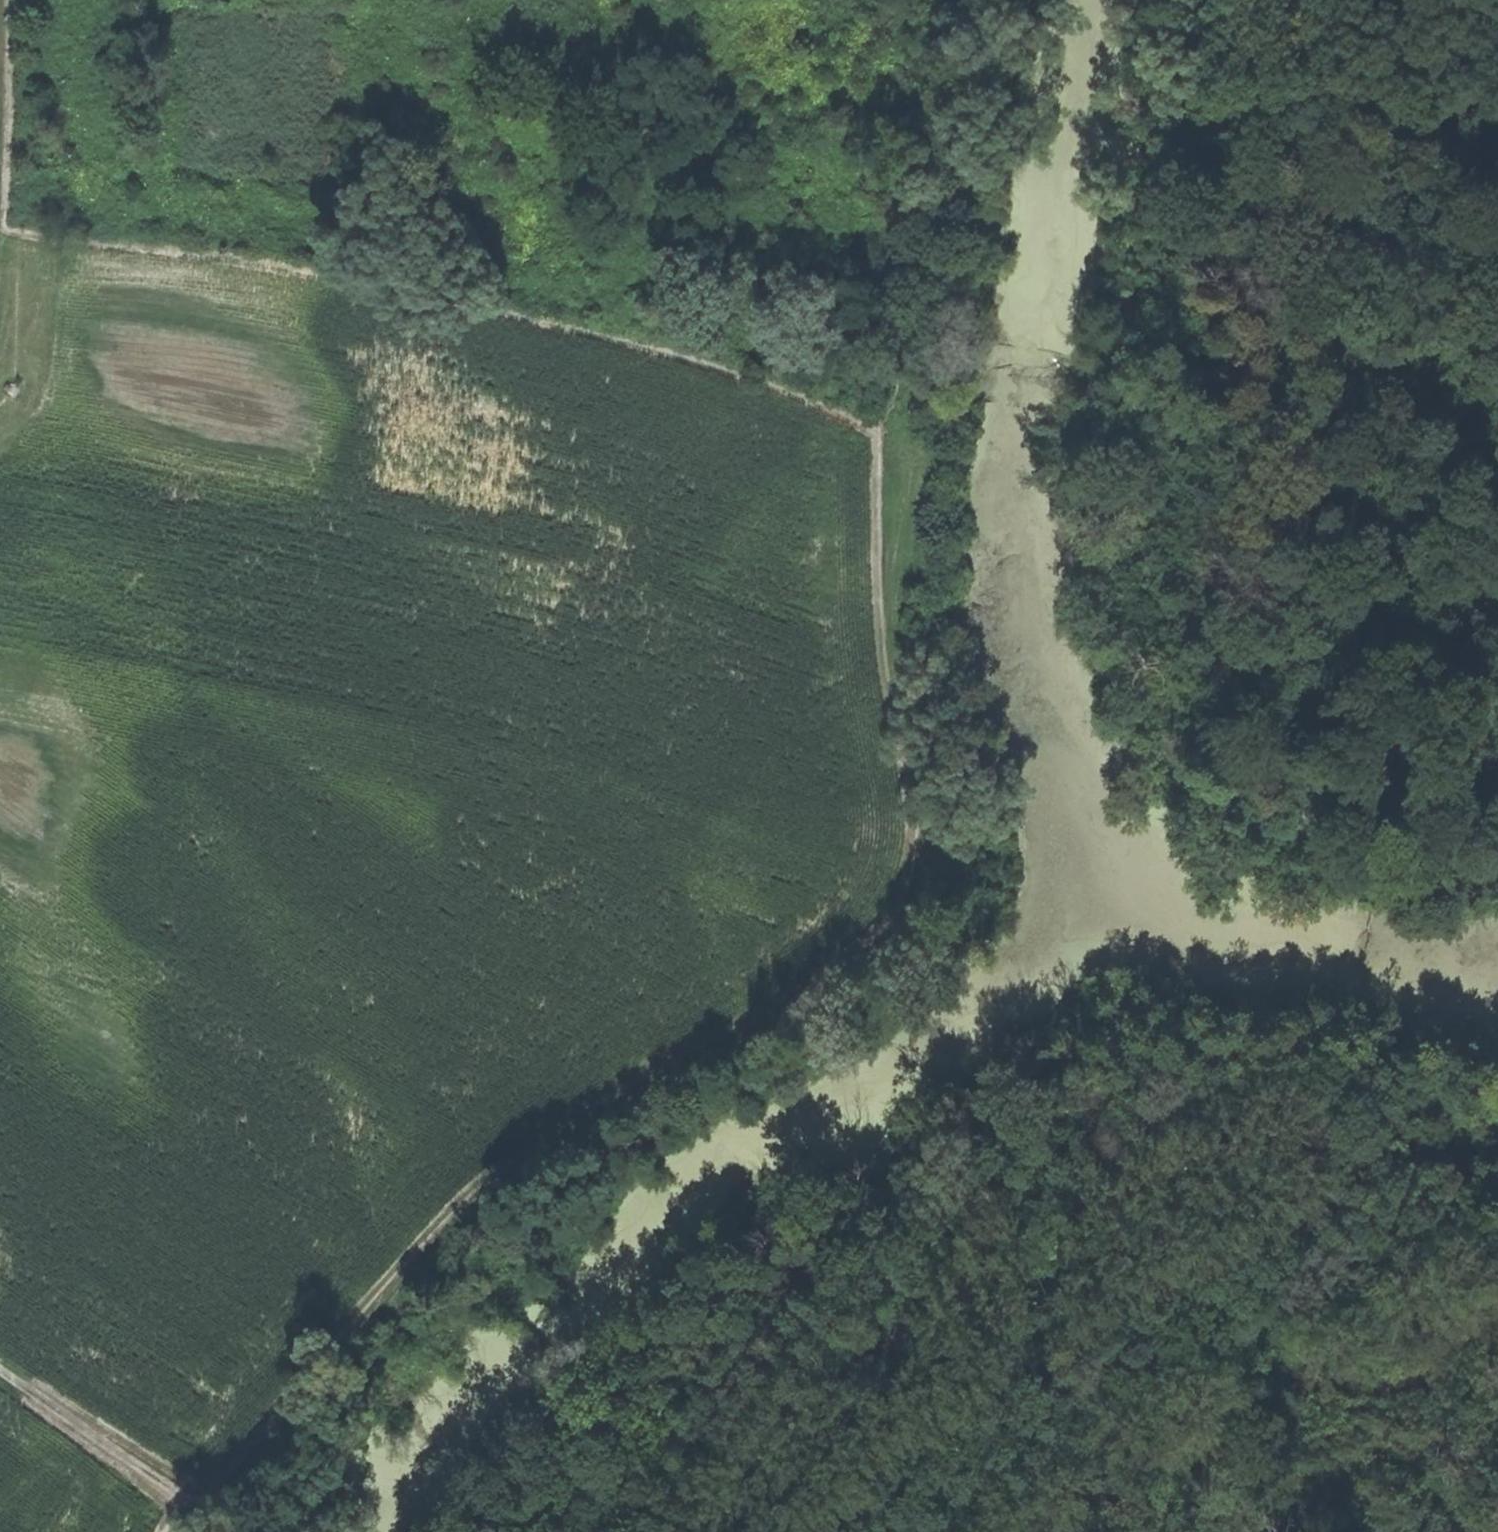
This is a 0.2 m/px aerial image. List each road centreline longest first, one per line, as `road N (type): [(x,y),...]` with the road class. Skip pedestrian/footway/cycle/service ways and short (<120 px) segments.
road 1 (track): [(200,1503),(422,1237),(602,1100),(900,933),(921,844),(885,656),(883,430)]
road 2 (track): [(12,0),(8,231),(284,259),(511,306),(763,379),(883,430)]
road 3 (track): [(0,1365),(200,1503)]

